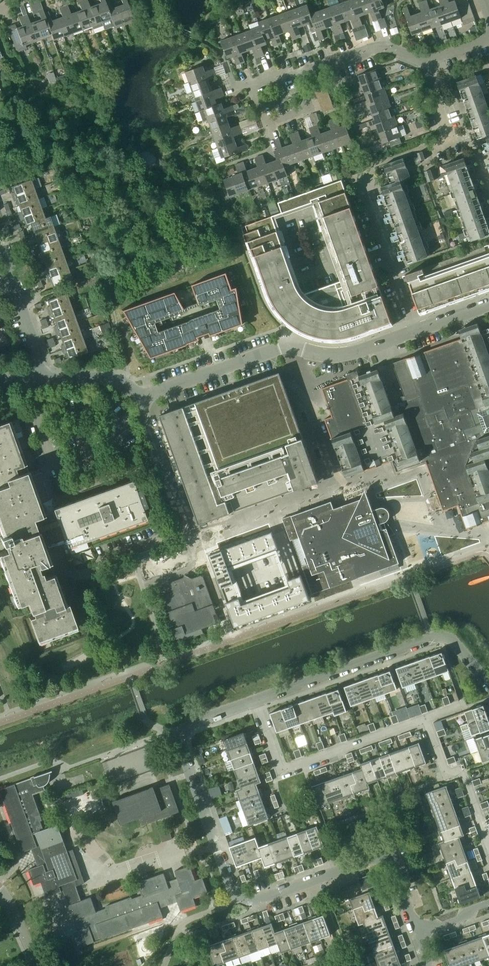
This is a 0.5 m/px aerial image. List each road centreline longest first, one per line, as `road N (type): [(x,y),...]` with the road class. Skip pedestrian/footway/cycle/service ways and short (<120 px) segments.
road 1 (residential): [(255,702),(179,733),(239,899),(259,900),(387,856),(417,933),(488,903)]
road 2 (residential): [(137,398),(288,344),(330,356),(488,304)]
road 3 (residential): [(255,702),(441,635),(488,683)]
road 4 (residential): [(297,73),(378,47),(423,61),(488,37)]
road 5 (residential): [(185,529),(137,398)]
road 6 (residential): [(297,73),(309,108),(266,124),(254,88)]
road 7 (residential): [(40,379),(36,350),(0,268)]

